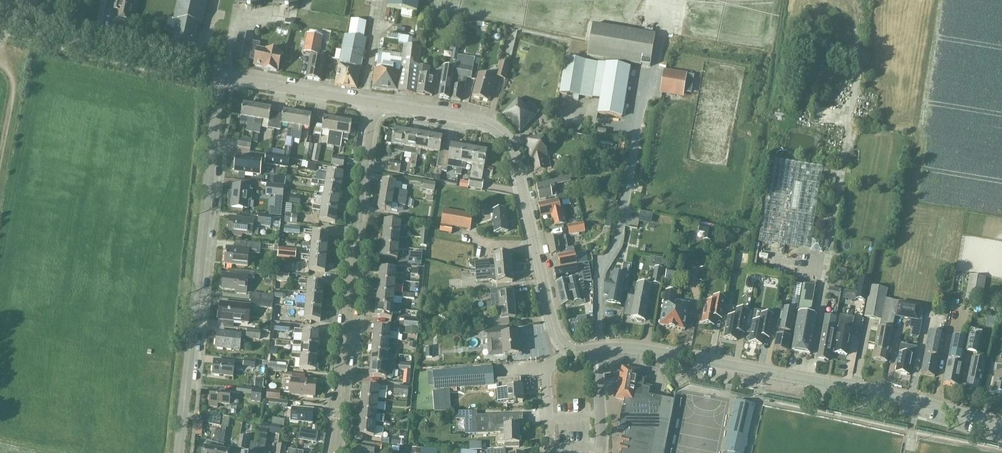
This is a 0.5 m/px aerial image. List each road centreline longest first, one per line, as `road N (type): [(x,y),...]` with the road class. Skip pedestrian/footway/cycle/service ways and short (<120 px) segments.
road 1 (residential): [(1001,426),(652,350),(595,350)]
road 2 (residential): [(595,350),(571,351),(557,340),(504,136),(483,123),(373,103)]
road 3 (unclassified): [(178,452),(220,77)]
road 4 (residential): [(330,452),(373,103)]
road 5 (residential): [(220,77),(0,23)]
road 6 (residential): [(373,103),(220,77)]

